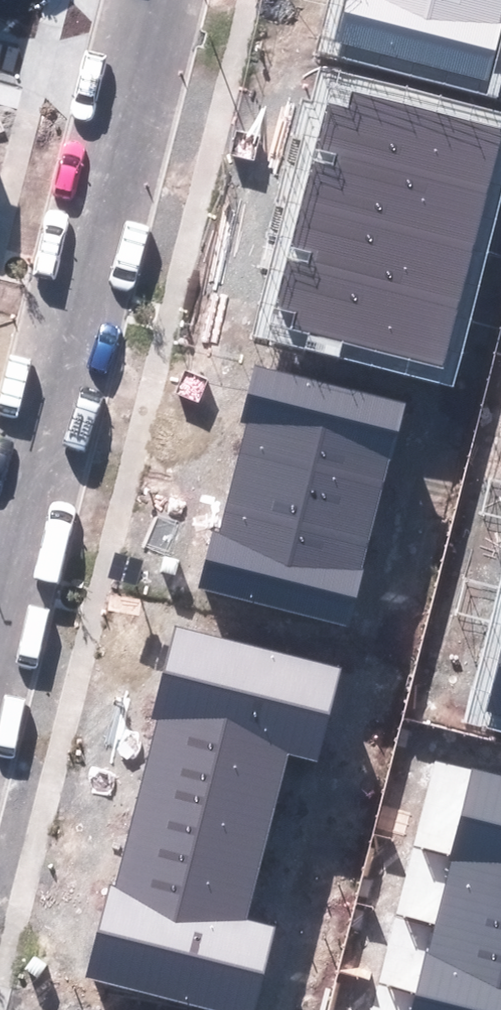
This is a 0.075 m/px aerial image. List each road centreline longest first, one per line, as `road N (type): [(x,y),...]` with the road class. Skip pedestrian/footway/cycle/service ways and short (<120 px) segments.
road 1 (residential): [(0,599),(152,0)]

